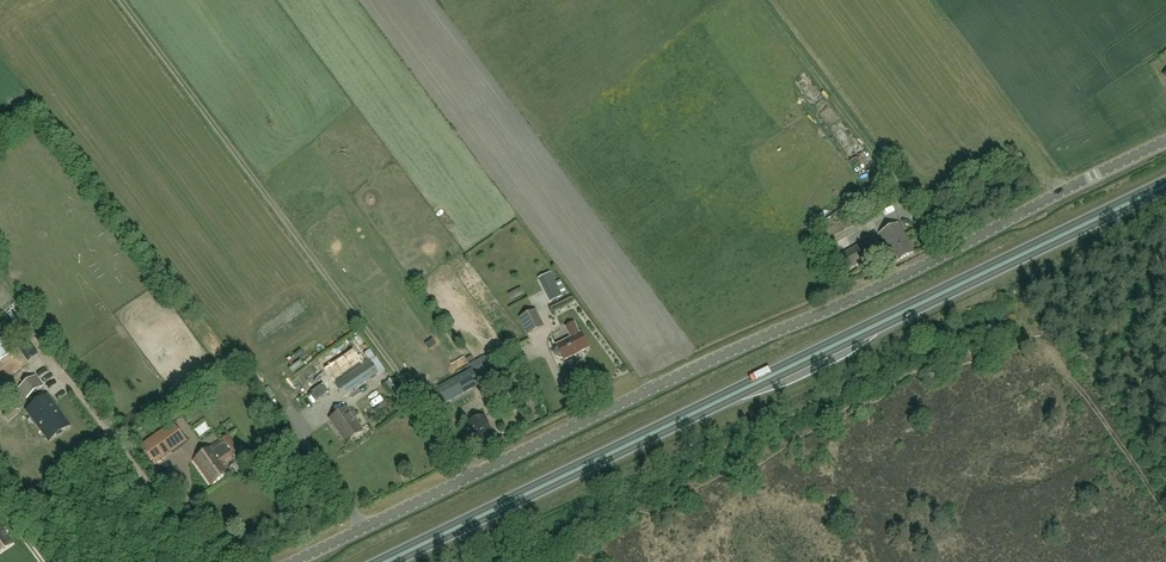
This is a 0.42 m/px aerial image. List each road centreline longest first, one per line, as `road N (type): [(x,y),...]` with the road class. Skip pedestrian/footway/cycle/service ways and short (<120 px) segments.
road 1 (unclassified): [(293,561),(949,254),(1165,142)]
road 2 (trunk): [(386,561),(1165,186)]

